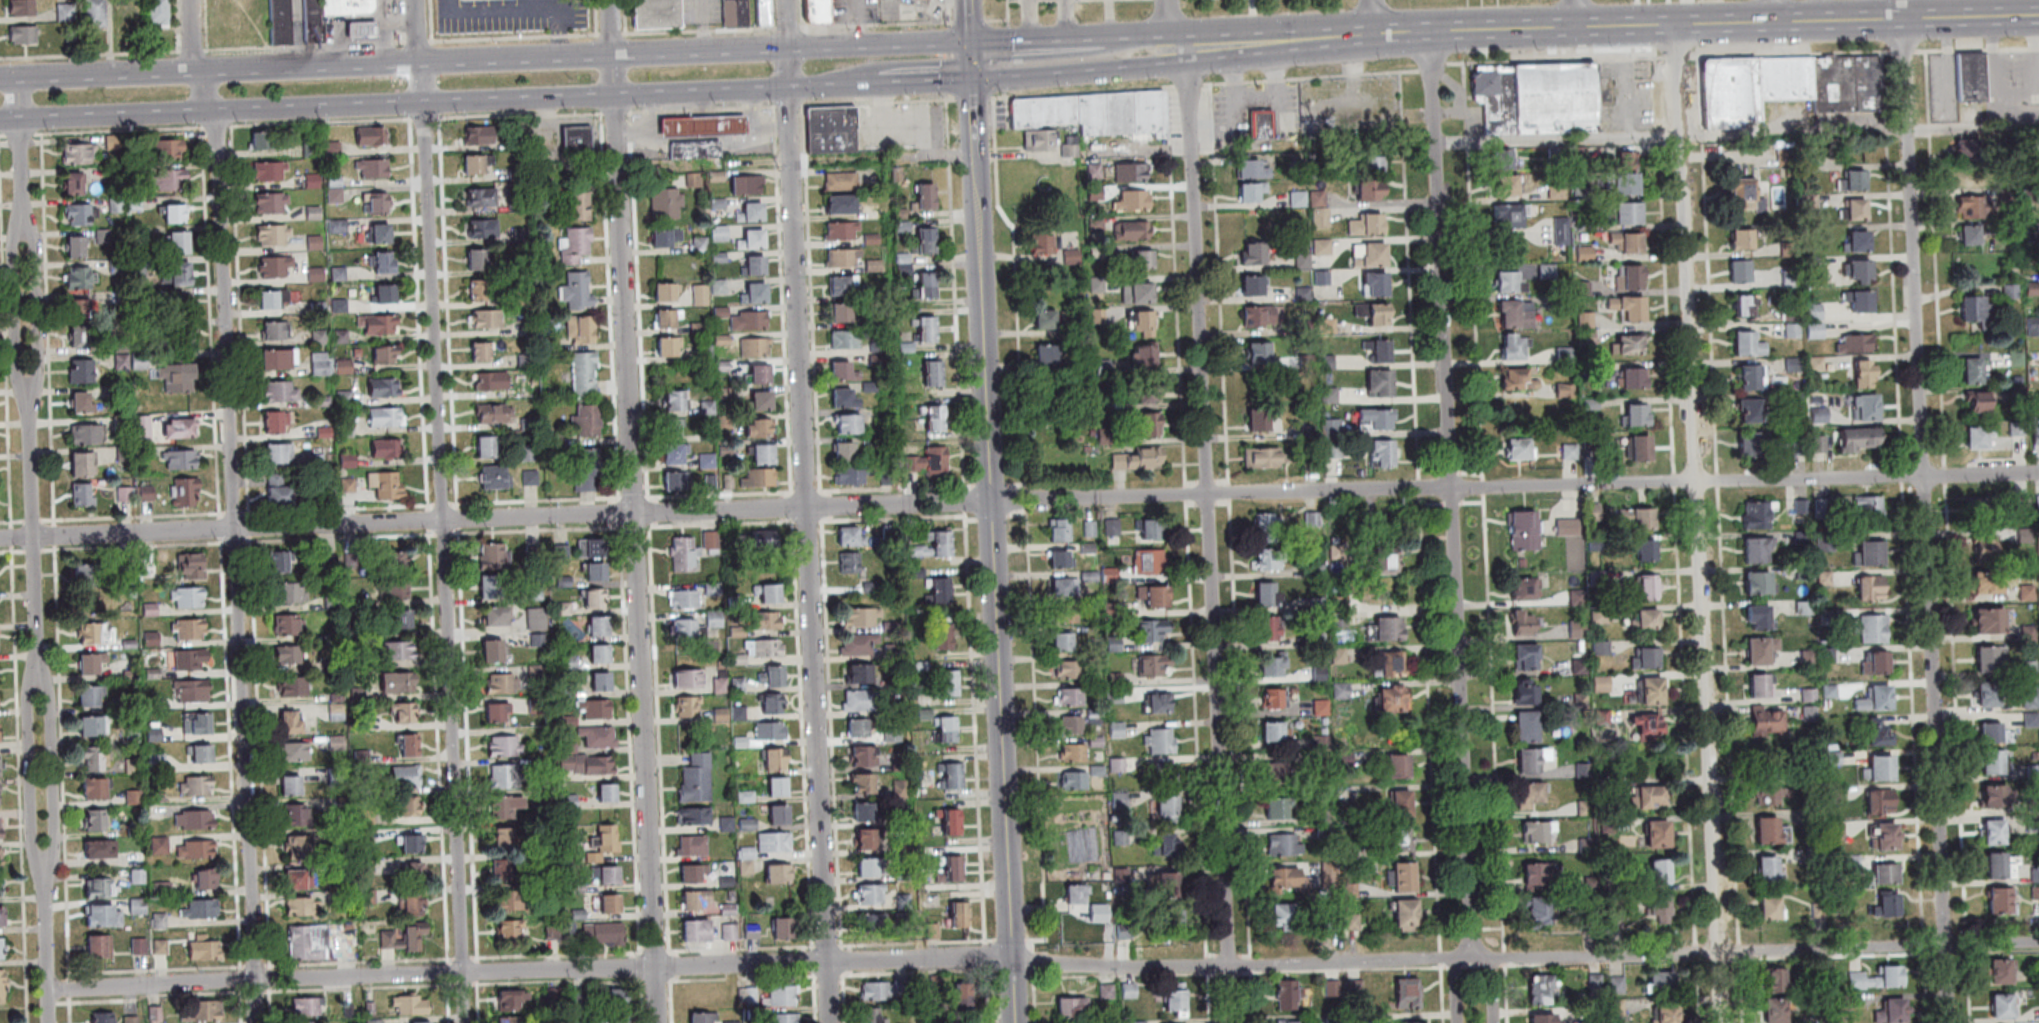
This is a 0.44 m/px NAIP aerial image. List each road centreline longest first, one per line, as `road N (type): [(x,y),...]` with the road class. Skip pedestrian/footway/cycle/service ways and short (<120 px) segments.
road 1 (residential): [(2038,472),(1232,492),(0,539)]
road 2 (residential): [(260,1022),(221,129),(193,50),(191,0)]
road 3 (residential): [(2038,940),(1254,965),(1015,963)]
road 4 (residential): [(468,1022),(420,0)]
road 5 (residential): [(833,1022),(785,0)]
road 6 (residential): [(660,1022),(612,0)]
road 7 (residential): [(1952,1022),(1907,18)]
road 8 (residential): [(1723,1022),(1678,23)]
road 9 (residential): [(1234,1022),(1187,49)]
road 10 (secondary): [(970,41),(0,78)]
road 11 (residential): [(1015,956),(51,991)]
road 12 (residential): [(1474,958),(1435,31)]
road 13 (tertiary): [(1019,1022),(980,189)]
road 14 (secondary): [(1907,18),(1376,35)]
road 15 (secondary): [(425,103),(880,85)]
road 16 (secondary): [(0,119),(425,103)]
road 17 (residential): [(41,680),(32,391)]
road 18 (secondary): [(974,81),(1133,64),(1169,50)]
road 19 (residential): [(47,864),(56,851),(53,693),(41,680)]
road 20 (residential): [(41,680),(31,693),(36,851),(47,864)]
road 21 (secondary): [(1376,35),(1187,49)]
road 22 (residential): [(26,225),(16,238),(20,374),(32,391)]
road 23 (residential): [(32,391),(41,373),(36,236),(26,225)]
road 24 (residential): [(52,1022),(47,864)]
road 25 (residential): [(26,225),(22,77)]
road 26 (secondary): [(1103,38),(970,41)]
road 27 (secondary): [(2038,15),(1907,18)]

